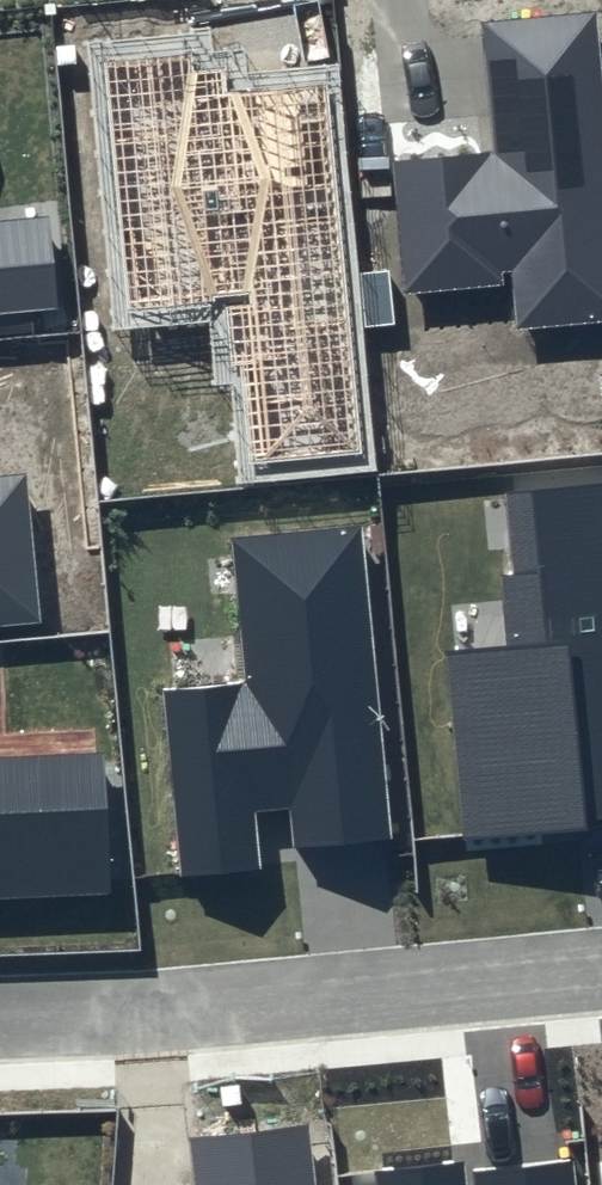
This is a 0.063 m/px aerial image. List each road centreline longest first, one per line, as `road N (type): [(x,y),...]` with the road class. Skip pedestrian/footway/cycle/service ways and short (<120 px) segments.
road 1 (residential): [(601,970),(0,1021)]

